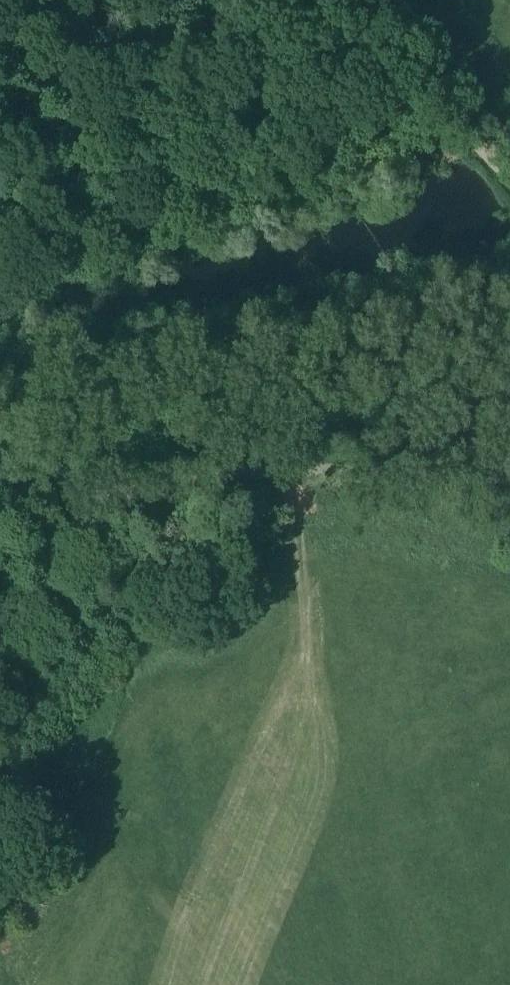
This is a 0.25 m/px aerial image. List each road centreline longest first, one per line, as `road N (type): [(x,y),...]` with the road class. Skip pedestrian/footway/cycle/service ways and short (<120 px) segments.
road 1 (unclassified): [(509,481),(293,471),(70,502),(0,494)]

